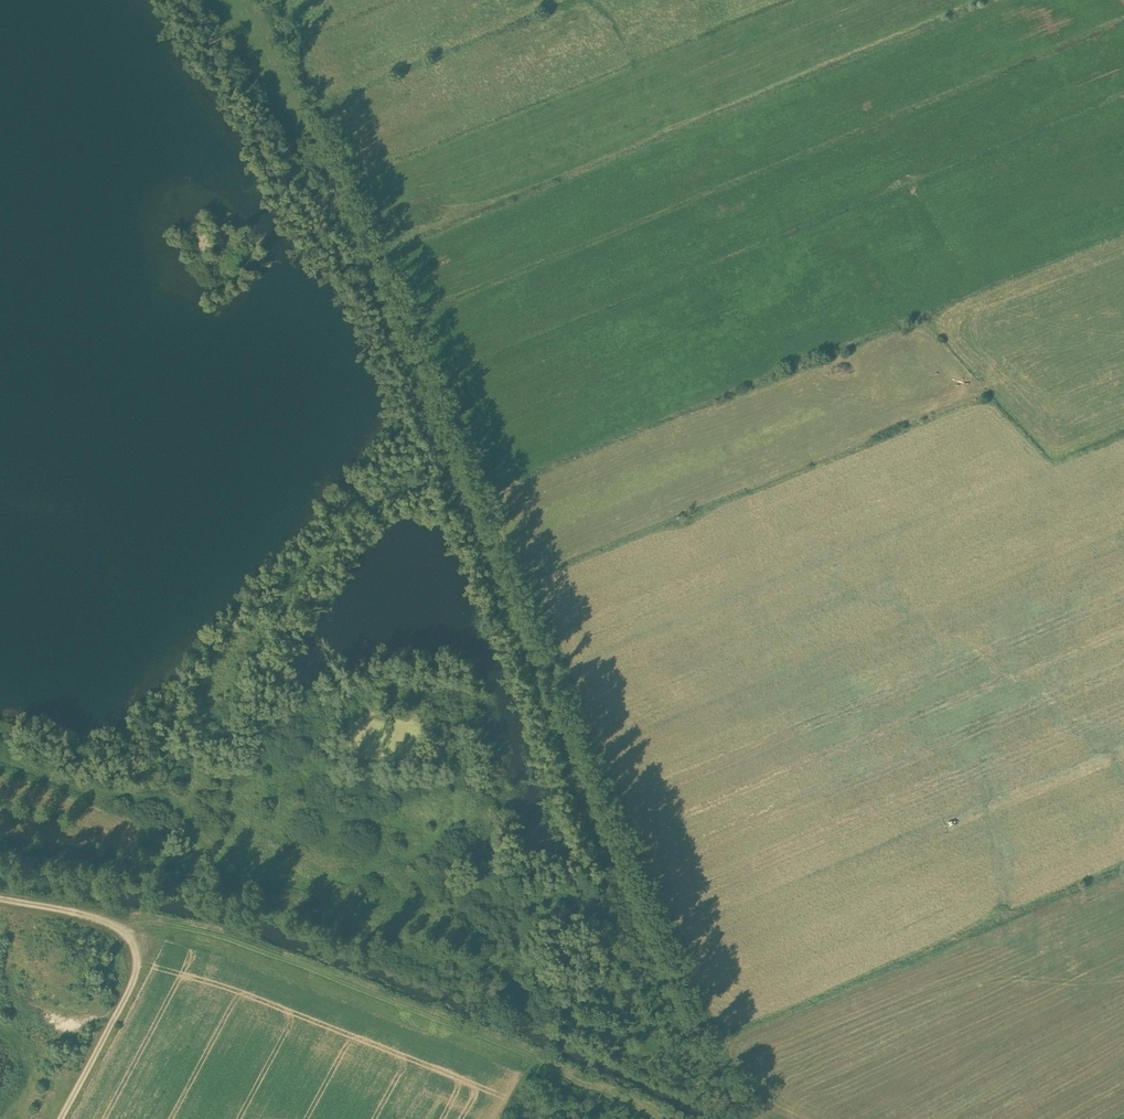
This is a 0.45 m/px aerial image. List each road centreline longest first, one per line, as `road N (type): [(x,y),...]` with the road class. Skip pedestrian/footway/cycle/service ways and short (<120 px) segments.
road 1 (track): [(363,874),(280,835),(226,795),(170,804),(94,791),(0,760)]
road 2 (track): [(0,901),(116,920),(143,953),(139,977),(63,1118)]

